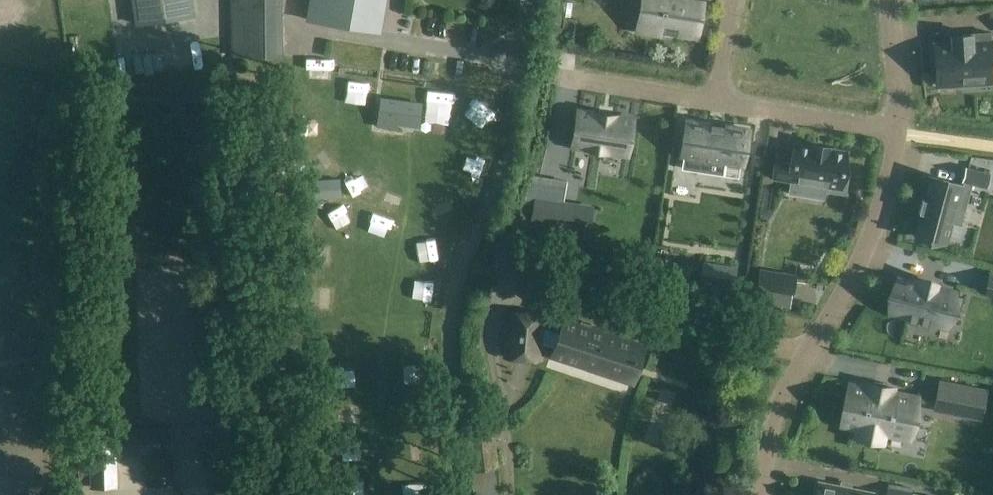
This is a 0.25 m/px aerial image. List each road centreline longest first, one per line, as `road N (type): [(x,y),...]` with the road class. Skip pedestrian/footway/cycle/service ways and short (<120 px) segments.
road 1 (residential): [(899,136),(883,213),(776,412),(760,494)]
road 2 (residential): [(899,136),(717,106)]
road 3 (residential): [(717,106),(560,80)]
road 4 (residential): [(890,0),(899,136)]

